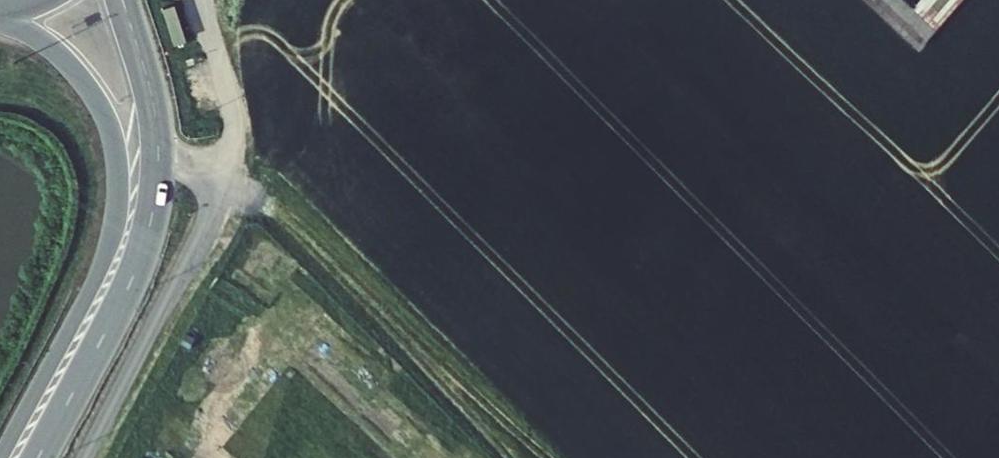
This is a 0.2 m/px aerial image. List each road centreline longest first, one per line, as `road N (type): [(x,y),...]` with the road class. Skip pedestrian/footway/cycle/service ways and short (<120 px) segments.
road 1 (primary): [(0,18),(53,48),(90,88),(110,125),(120,183),(102,267),(0,457)]
road 2 (unclassified): [(84,457),(232,157),(234,113),(207,0)]
road 3 (primary): [(37,457),(120,302),(152,210),(155,107),(124,0)]

